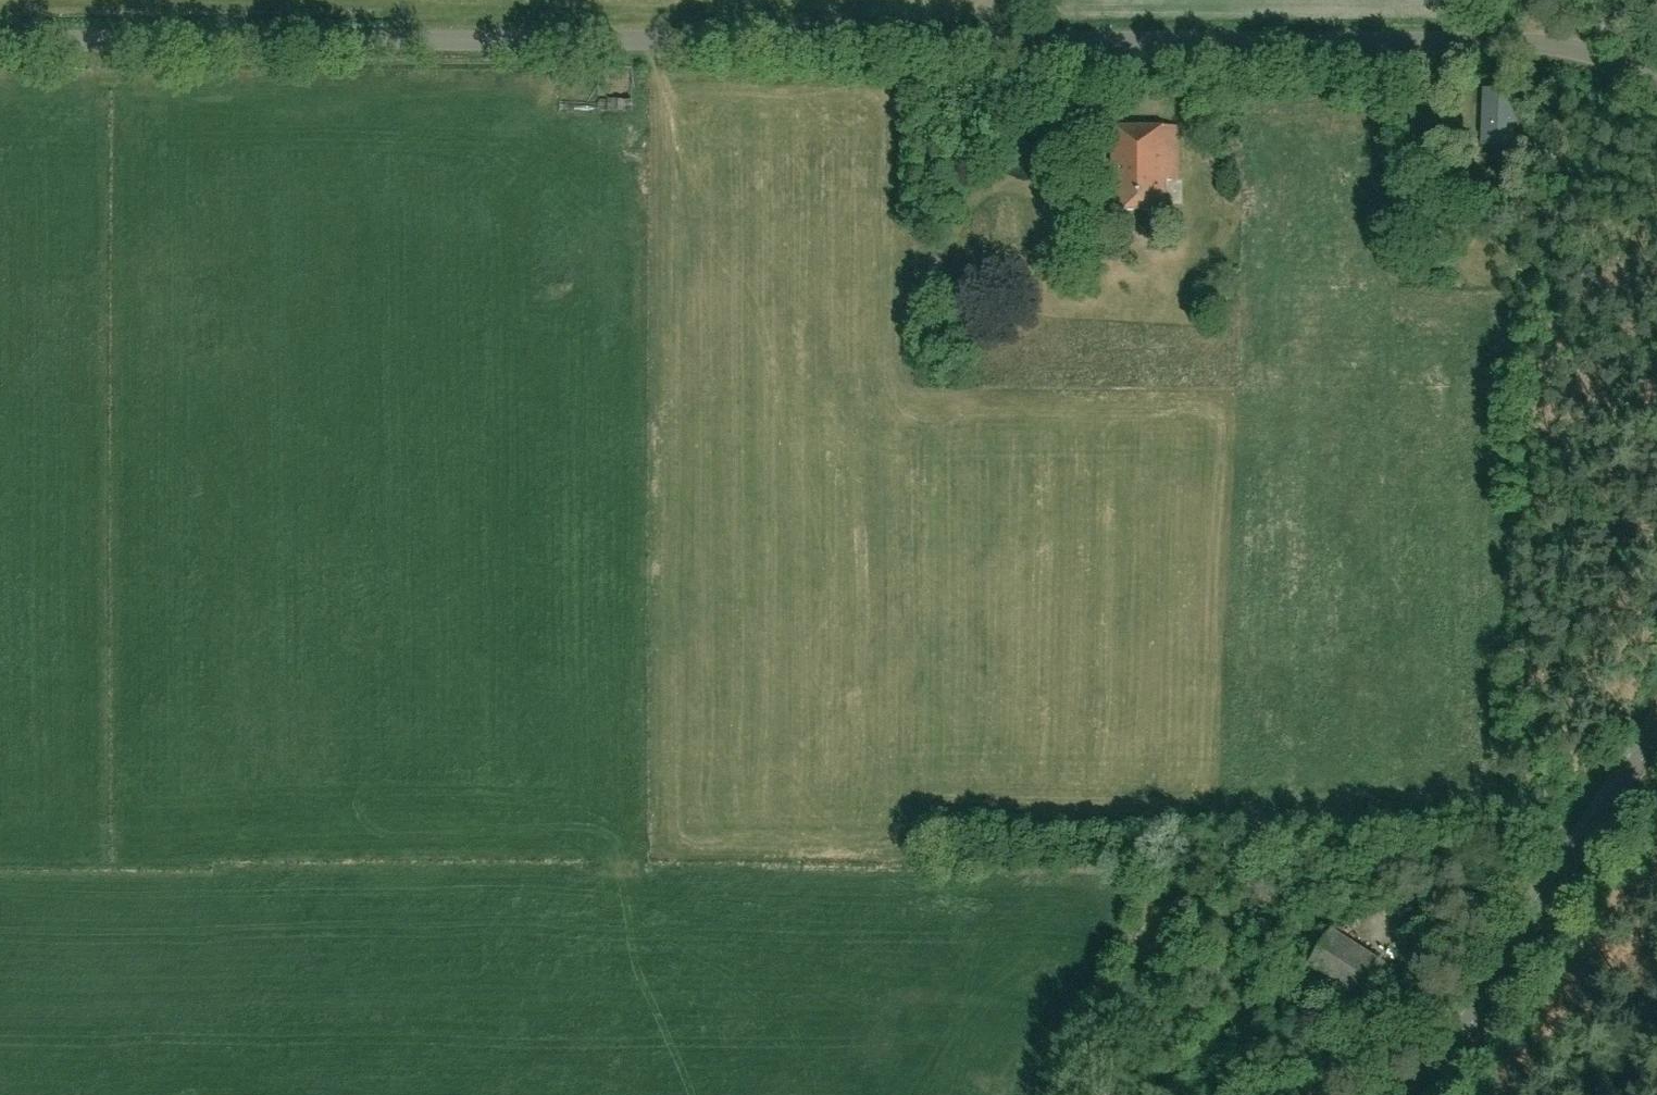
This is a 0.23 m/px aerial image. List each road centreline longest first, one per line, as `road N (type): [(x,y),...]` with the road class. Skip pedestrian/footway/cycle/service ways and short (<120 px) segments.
road 1 (unclassified): [(1656,86),(1621,64),(1549,45),(1479,40),(0,44)]
road 2 (tertiary): [(1412,1094),(1656,723)]

